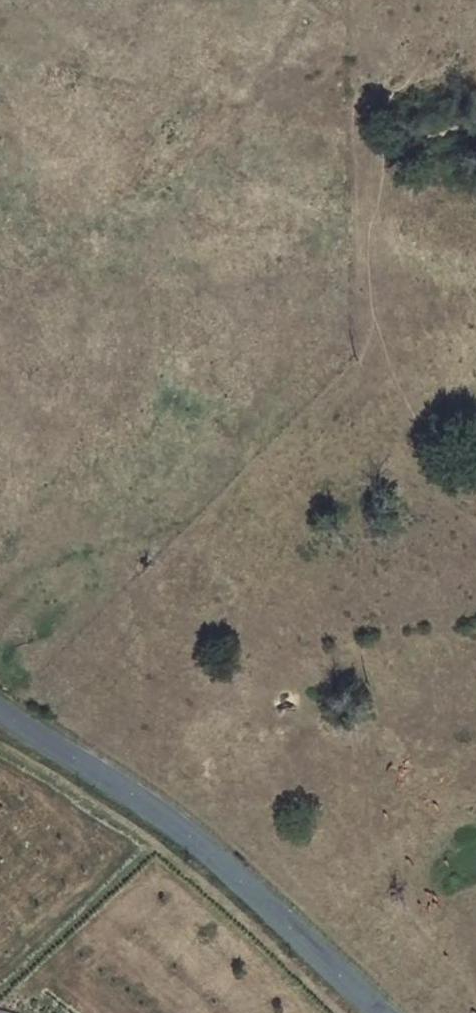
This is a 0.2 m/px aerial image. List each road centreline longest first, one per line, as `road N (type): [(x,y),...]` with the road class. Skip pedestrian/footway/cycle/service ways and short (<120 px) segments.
road 1 (tertiary): [(0,706),(209,852),(378,1012)]

